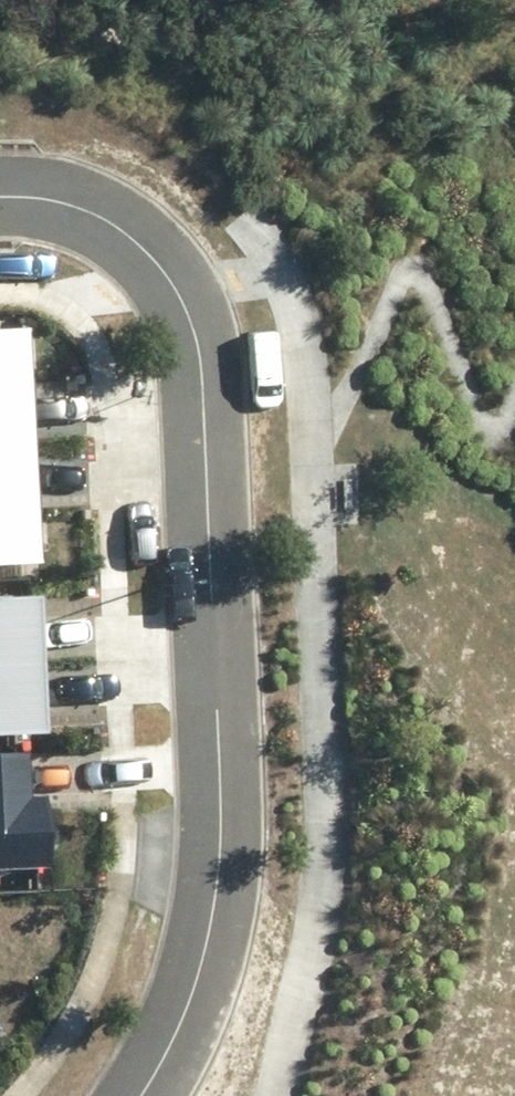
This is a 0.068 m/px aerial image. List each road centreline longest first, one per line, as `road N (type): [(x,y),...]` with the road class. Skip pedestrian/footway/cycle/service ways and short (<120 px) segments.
road 1 (residential): [(142,1095),(199,977),(215,897),(221,824),(202,369)]
road 2 (residential): [(0,197),(60,202),(124,230),(159,264),(186,307),(202,369)]

